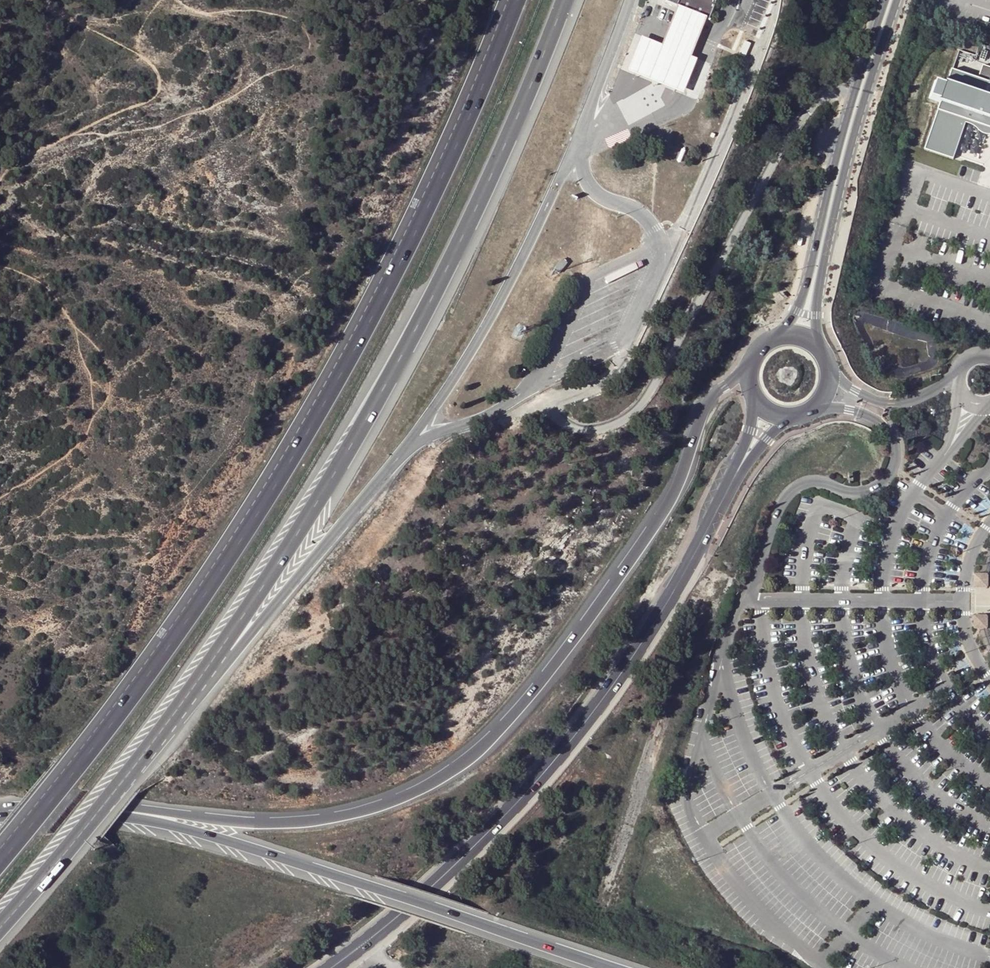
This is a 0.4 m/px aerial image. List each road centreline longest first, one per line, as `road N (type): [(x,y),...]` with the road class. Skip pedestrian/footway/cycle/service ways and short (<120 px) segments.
road 1 (motorway): [(512,0),(426,200),(307,426),(149,665),(0,853)]
road 2 (motorway): [(117,789),(300,530),(366,420),(450,264),(563,0)]
road 3 (motorway): [(749,362),(710,401),(673,492),(618,575),(539,682),(463,762),(357,813),(316,818),(79,807)]
road 4 (secondary): [(734,480),(600,702),(528,788),(425,892),(330,967)]
road 5 (motorway): [(608,967),(190,830),(79,807)]
road 6 (motorway): [(117,789),(405,450)]
road 7 (secondary): [(820,253),(892,0)]
road 8 (motorway): [(0,928),(117,789)]

